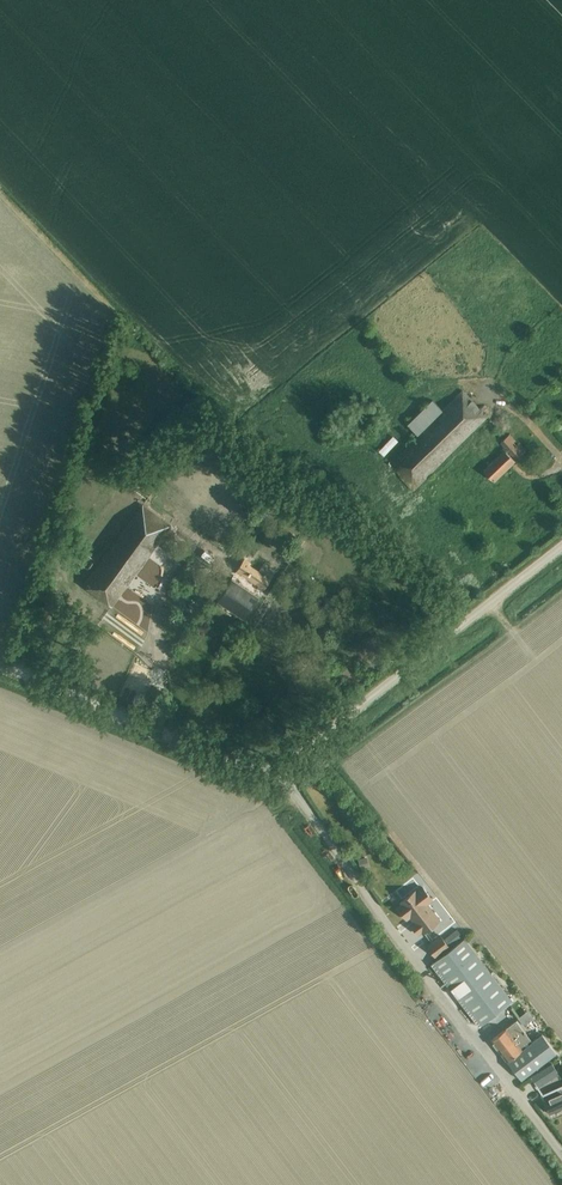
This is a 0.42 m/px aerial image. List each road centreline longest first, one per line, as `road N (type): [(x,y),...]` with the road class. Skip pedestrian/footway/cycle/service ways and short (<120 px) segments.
road 1 (unclassified): [(561,1154),(359,884),(294,793),(290,774)]
road 2 (unclassified): [(290,774),(303,752),(561,548)]
road 3 (unclassified): [(290,774),(109,713),(0,665)]

